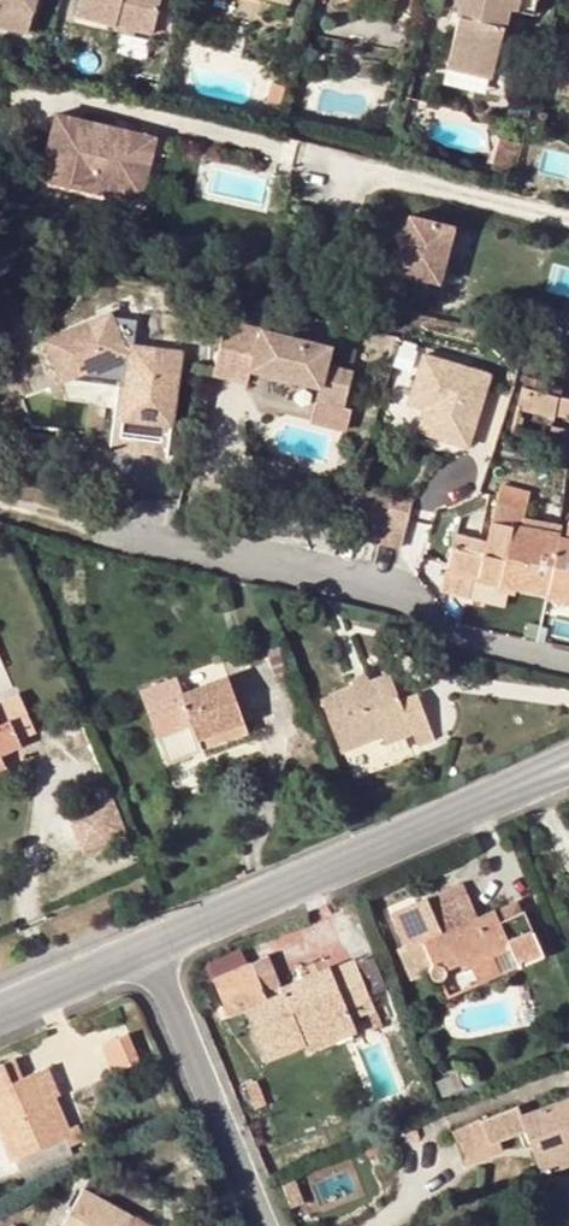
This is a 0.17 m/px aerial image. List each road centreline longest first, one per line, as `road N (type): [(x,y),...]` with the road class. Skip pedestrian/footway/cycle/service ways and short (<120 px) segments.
road 1 (residential): [(547,773),(0,1014)]
road 2 (residential): [(568,217),(340,165)]

